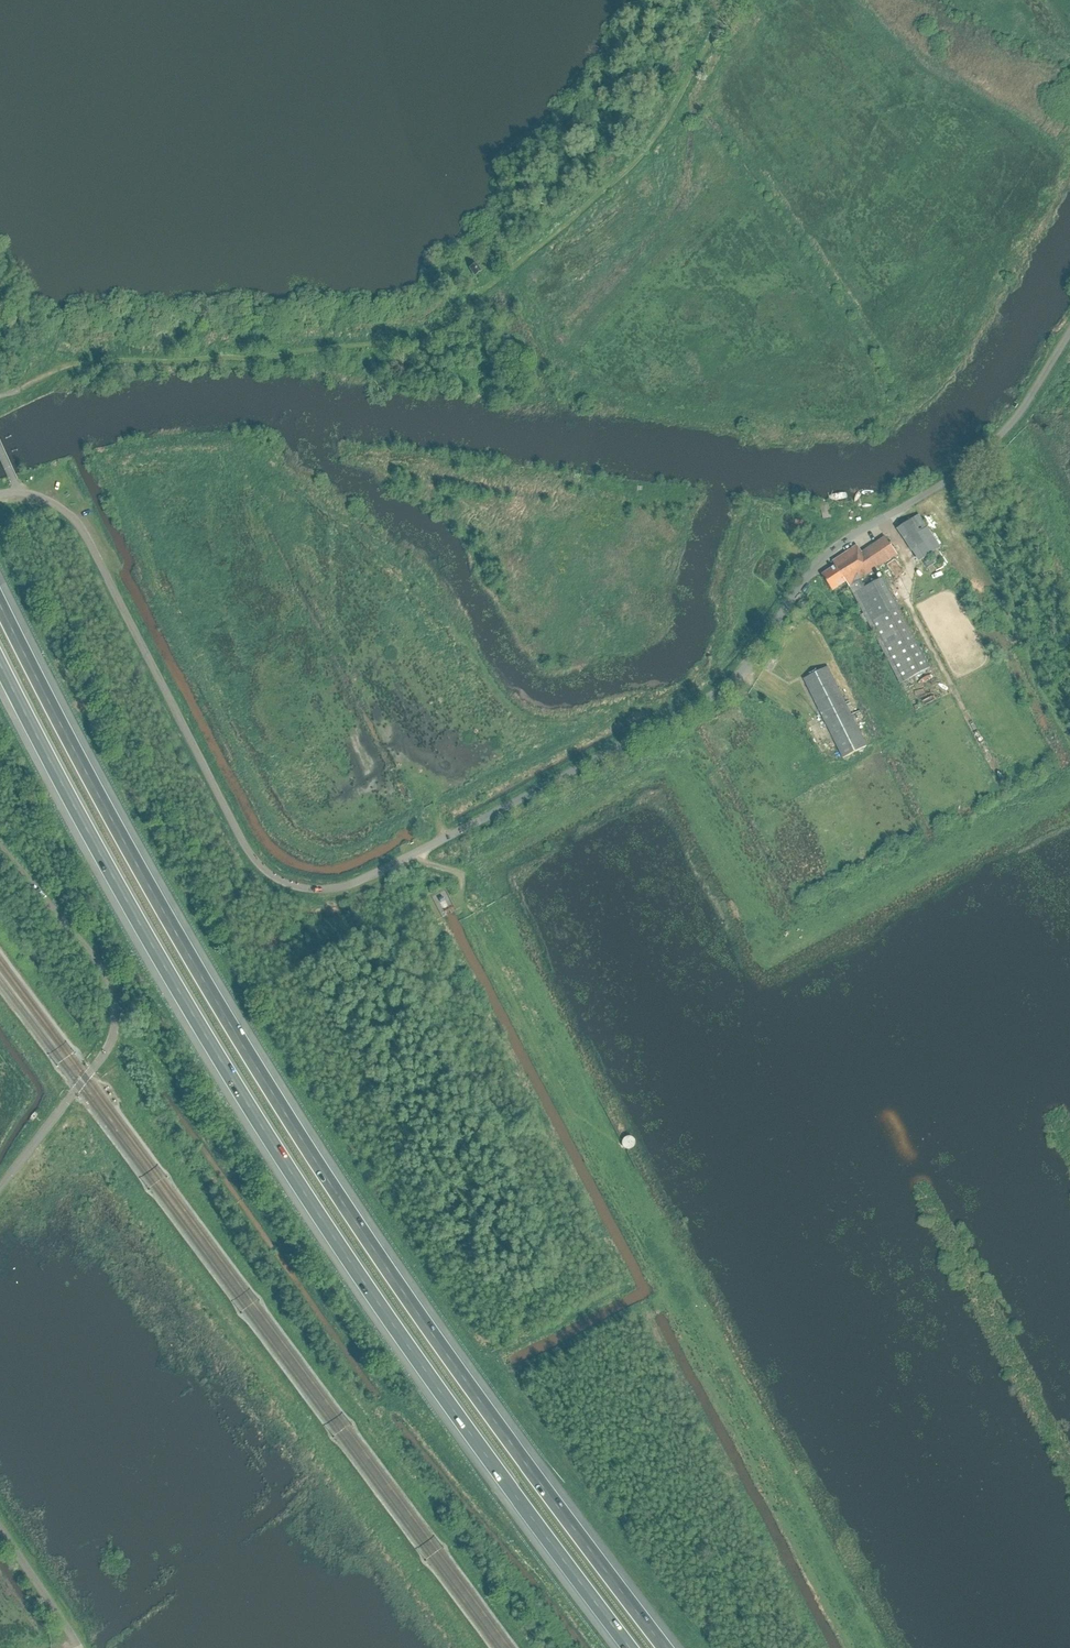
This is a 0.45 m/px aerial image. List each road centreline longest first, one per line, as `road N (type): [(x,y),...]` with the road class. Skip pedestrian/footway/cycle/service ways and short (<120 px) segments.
road 1 (unclassified): [(0,493),(46,500),(79,527),(259,866),(291,886),(336,889),(720,691),(825,556),(943,484),(996,440),(1069,332)]
road 2 (motorway): [(665,1647),(388,1273),(302,1142),(138,868),(0,605)]
road 3 (motorway): [(0,663),(138,922),(278,1156),(629,1647)]
road 4 (unclassified): [(0,1187),(103,1056),(115,1012),(96,960),(0,849)]
road 5 (unclassified): [(78,1647),(0,1530)]

